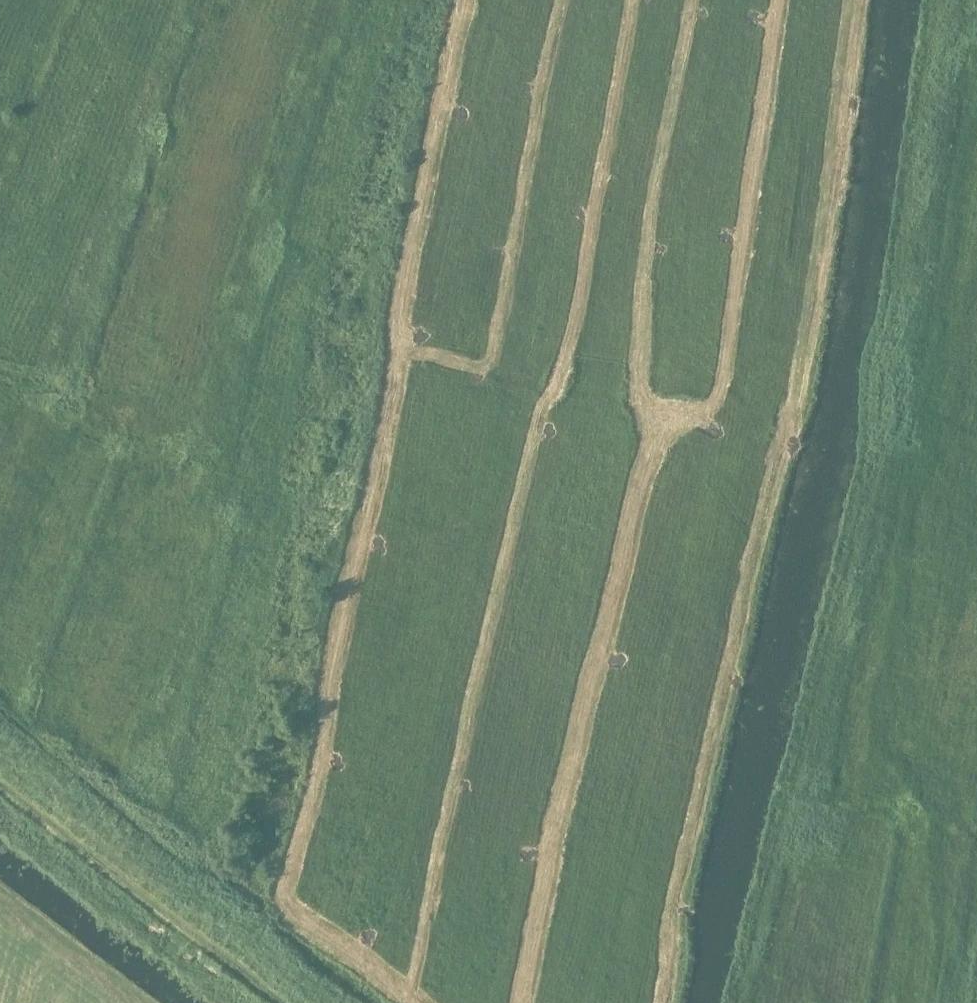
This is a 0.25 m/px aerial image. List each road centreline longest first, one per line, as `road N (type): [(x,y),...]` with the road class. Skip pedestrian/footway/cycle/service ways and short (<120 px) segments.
road 1 (track): [(0,785),(280,1002)]

